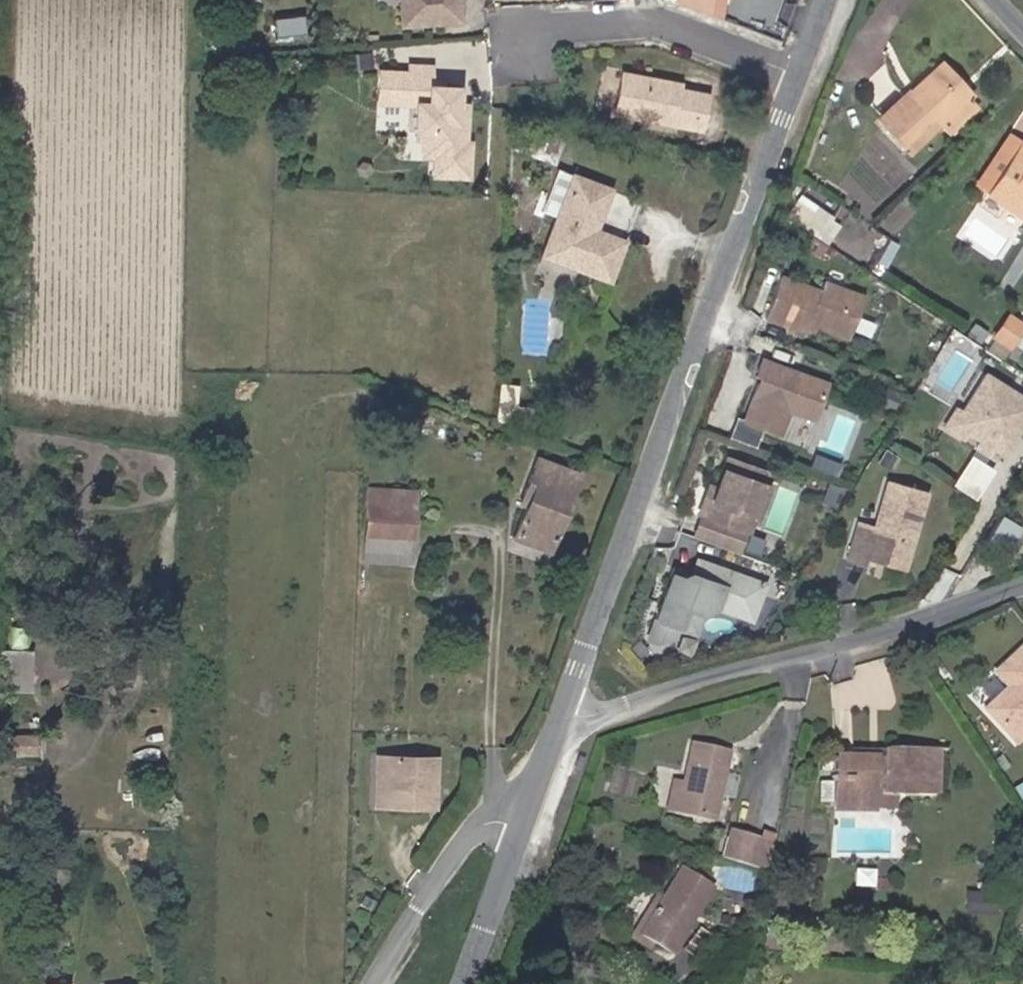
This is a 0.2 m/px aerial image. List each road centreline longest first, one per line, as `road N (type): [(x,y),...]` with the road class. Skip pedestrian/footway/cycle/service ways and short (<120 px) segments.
road 1 (tertiary): [(563,714),(800,76)]
road 2 (residential): [(563,714),(595,718),(1022,585)]
road 3 (residential): [(800,76),(664,24),(551,27),(520,45)]
road 4 (residential): [(370,983),(476,828),(506,821),(524,826)]
road 5 (tertiary): [(467,983),(524,826)]

